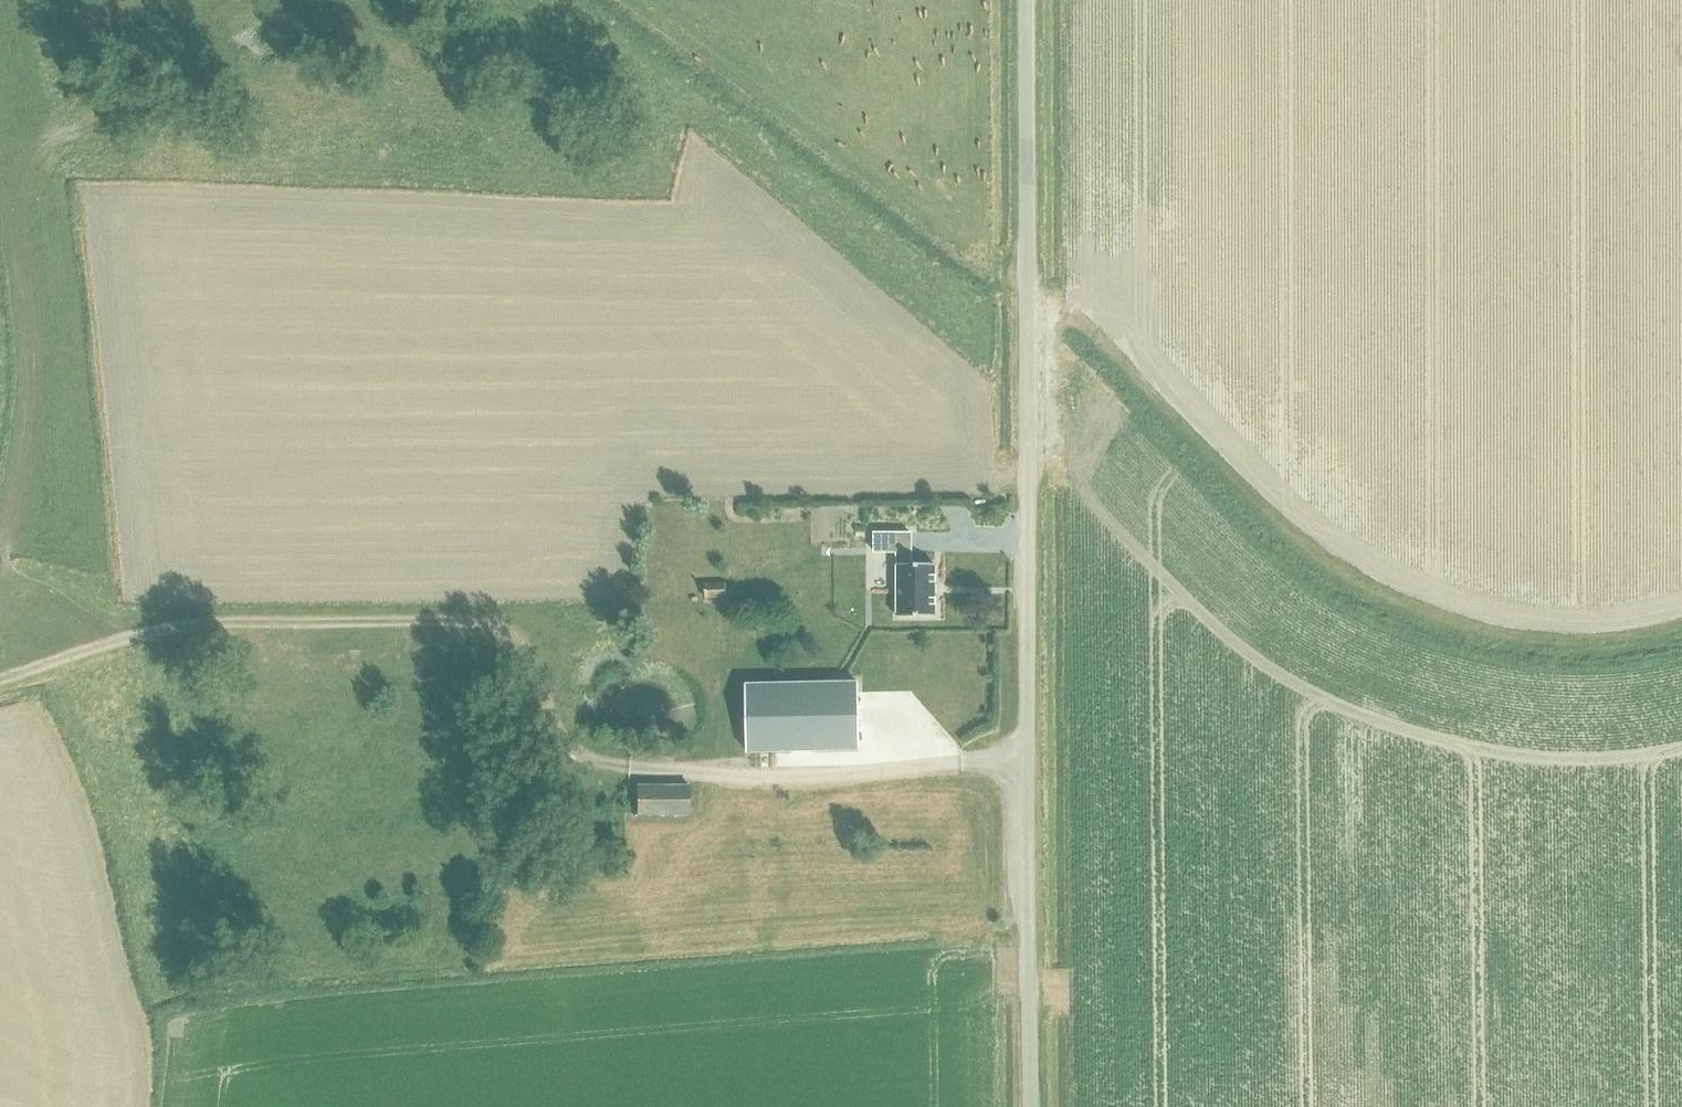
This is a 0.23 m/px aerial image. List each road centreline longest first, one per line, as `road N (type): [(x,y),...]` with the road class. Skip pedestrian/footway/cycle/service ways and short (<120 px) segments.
road 1 (unclassified): [(1030,1106),(1028,0)]

